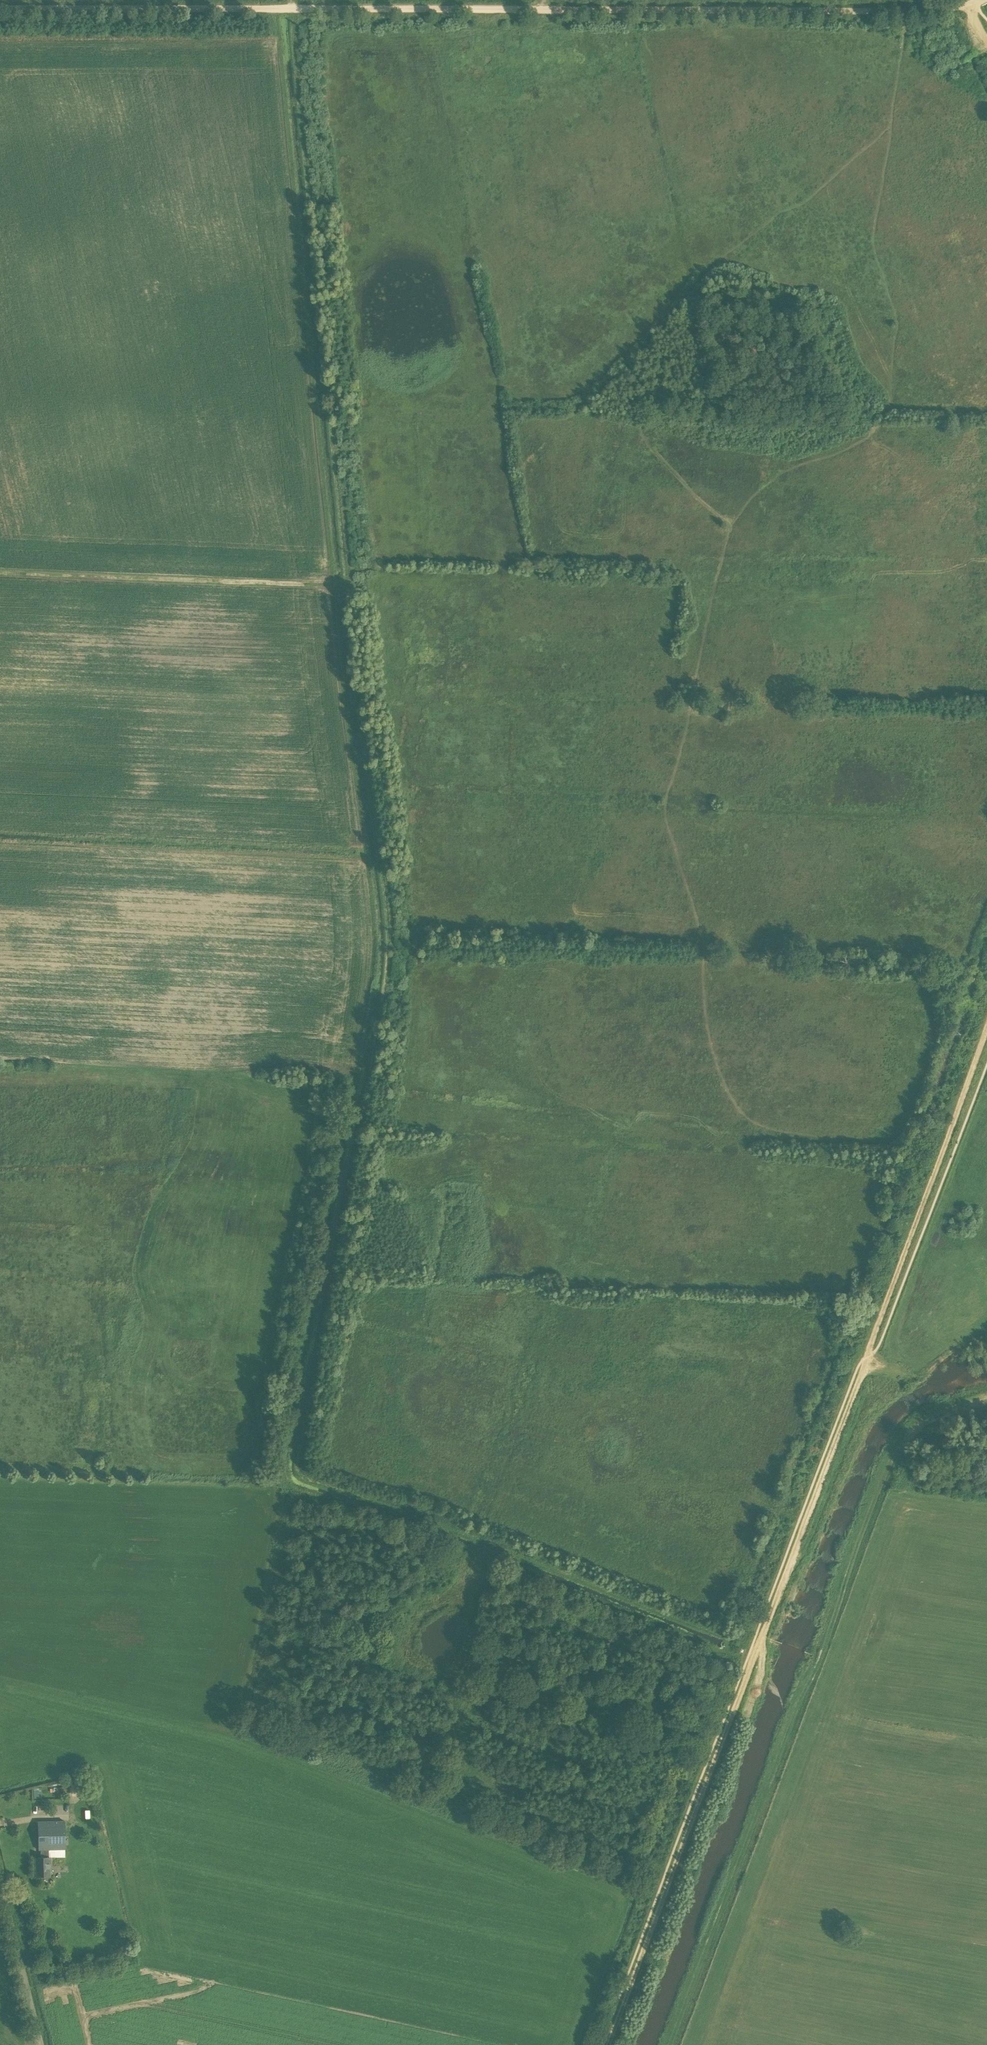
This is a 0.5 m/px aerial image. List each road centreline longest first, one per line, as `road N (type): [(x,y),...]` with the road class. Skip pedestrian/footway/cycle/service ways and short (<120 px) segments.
road 1 (track): [(609,2044),(986,1023)]
road 2 (track): [(0,9),(901,12),(971,4)]
road 3 (unclassified): [(36,2044),(0,1899)]

